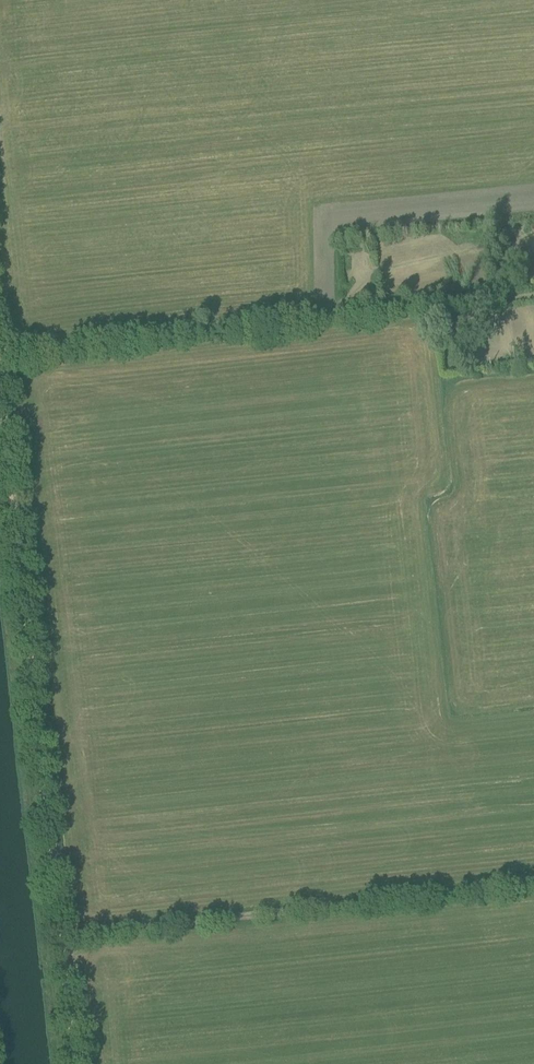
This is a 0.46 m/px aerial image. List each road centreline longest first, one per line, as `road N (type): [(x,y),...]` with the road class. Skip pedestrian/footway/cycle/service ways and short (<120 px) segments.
road 1 (track): [(72,1063),(0,427)]

